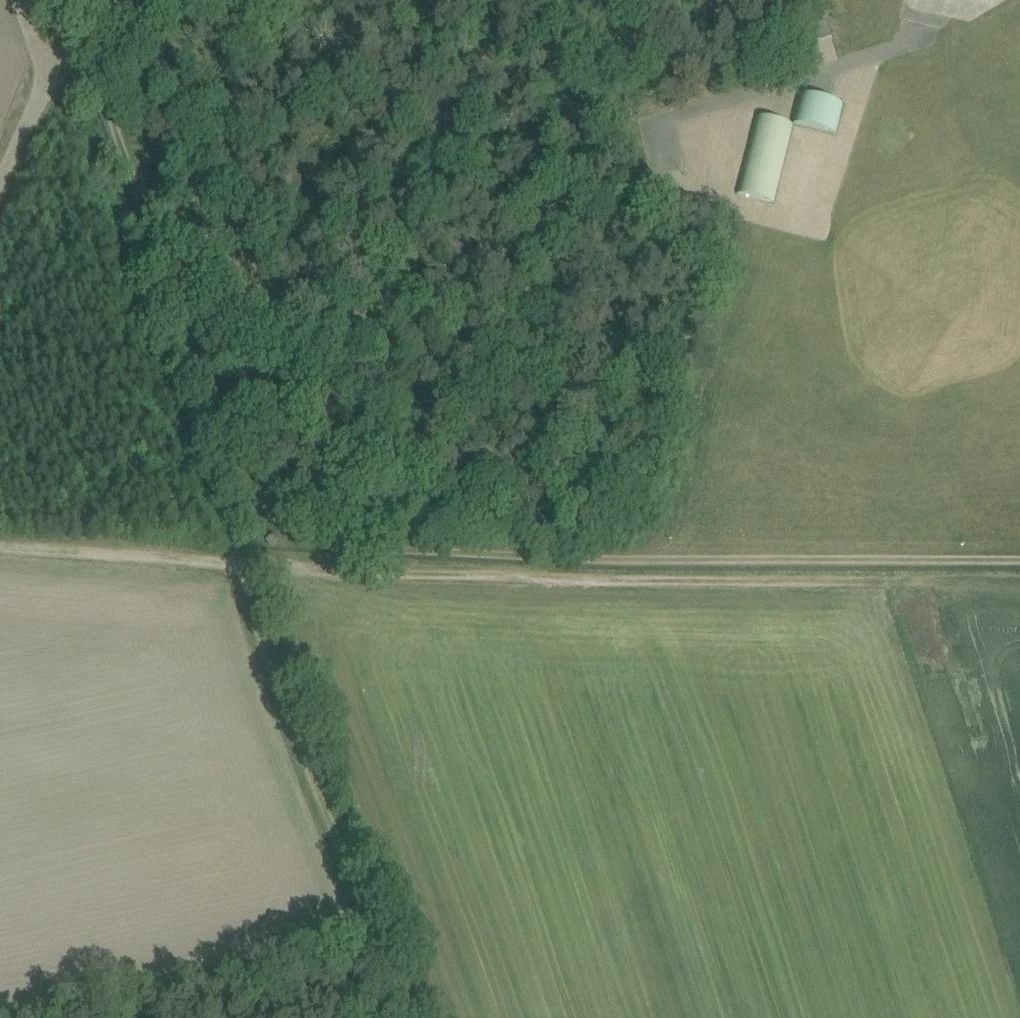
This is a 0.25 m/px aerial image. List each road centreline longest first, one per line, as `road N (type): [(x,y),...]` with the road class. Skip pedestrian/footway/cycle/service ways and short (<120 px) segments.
road 1 (track): [(409,1017),(236,564),(0,546)]
road 2 (unclassified): [(0,183),(45,81),(102,0)]

